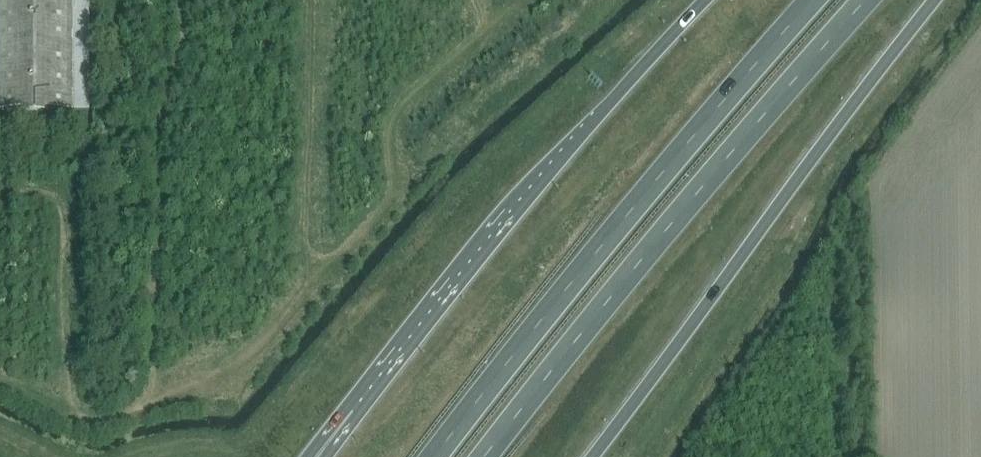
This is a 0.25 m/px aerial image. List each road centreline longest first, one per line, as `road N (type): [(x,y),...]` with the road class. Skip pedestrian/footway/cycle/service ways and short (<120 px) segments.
road 1 (trunk): [(485,456),(730,155),(869,0)]
road 2 (trunk): [(813,0),(435,456)]
road 3 (trunk): [(591,456),(935,0)]
road 4 (trunk): [(706,0),(598,117),(346,431)]

